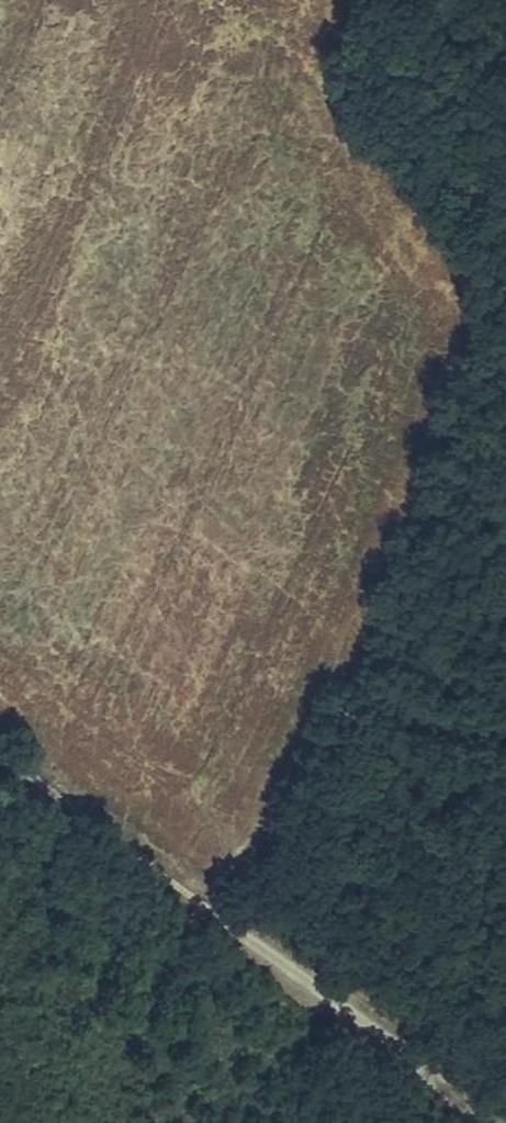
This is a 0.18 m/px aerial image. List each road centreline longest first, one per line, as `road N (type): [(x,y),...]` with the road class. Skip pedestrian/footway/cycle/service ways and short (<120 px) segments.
road 1 (track): [(493,1122),(340,992),(0,761)]

